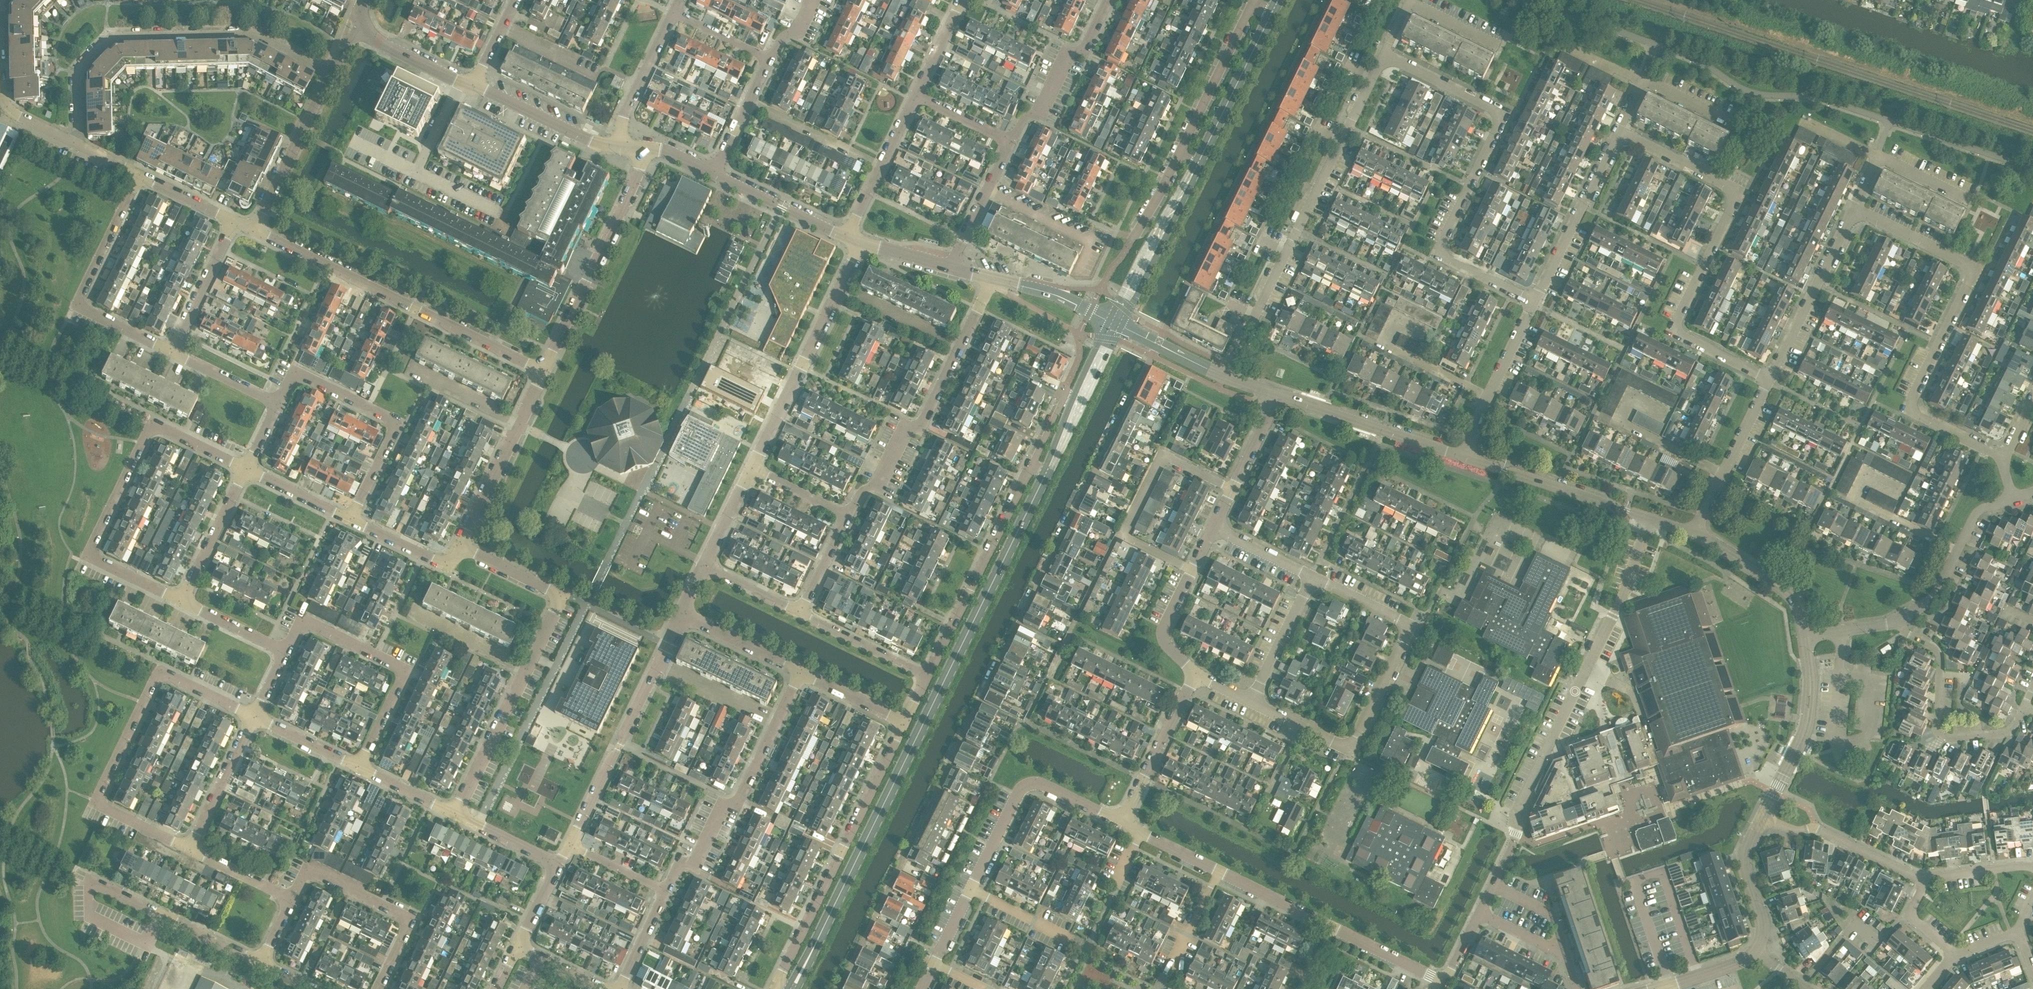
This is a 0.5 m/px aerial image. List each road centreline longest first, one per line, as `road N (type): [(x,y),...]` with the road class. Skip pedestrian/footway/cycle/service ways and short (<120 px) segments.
road 1 (residential): [(839,988),(1158,345)]
road 2 (tertiary): [(794,988),(1046,473)]
road 3 (residential): [(1618,132),(1738,189),(1672,330),(1769,377)]
road 4 (residential): [(1852,211),(1975,273),(1909,408),(2003,458)]
road 5 (residential): [(1533,303),(1436,252),(1503,114),(1384,60)]
road 6 (residential): [(255,716),(160,670),(94,802),(192,850)]
road 7 (residential): [(1384,60),(1224,378)]
road 8 (residential): [(78,149),(77,73),(114,36),(239,32),(330,73)]
road 9 (residential): [(457,816),(559,597),(459,549)]
road 10 (residential): [(183,600),(91,554),(141,446),(153,423),(246,467)]
road 11 (residential): [(545,371),(254,230)]
road 12 (residential): [(776,985),(905,721)]
road 13 (residential): [(848,517),(859,494),(872,491),(906,428),(922,424),(991,278)]
road 14 (residential): [(666,893),(693,865),(723,807),(737,805),(801,672)]
road 15 (residential): [(277,405),(293,374),(399,425),(350,521)]
road 16 (residential): [(682,613),(573,846)]
road 17 (residential): [(860,241),(754,470)]
road 18 (residential): [(360,767),(404,674),(297,623),(284,651)]
road 19 (residential): [(171,351),(76,305),(141,177)]
road 20 (residential): [(1413,625),(1350,748),(1253,703)]
road 21 (residential): [(545,371),(640,171),(641,149)]
road 22 (tertiary): [(1692,534),(1462,457)]
road 23 (residential): [(1193,569),(1126,532),(1162,454),(1233,489)]
road 24 (residential): [(2024,707),(2006,736),(1941,735),(1938,651),(1906,633),(1899,619)]
road 25 (residential): [(926,675),(1032,466)]
road 26 (residential): [(294,898),(307,869),(411,920),(379,988)]
road 27 (residential): [(971,888),(1025,784),(1121,823)]
road 28 (residential): [(459,549),(545,371)]
road 29 (tertiary): [(1462,457),(1278,395)]
road 30 (residential): [(88,882),(261,965)]
road 31 (residential): [(1178,158),(1253,5),(1272,14)]
road 32 (residential): [(1533,303),(1618,132)]
road 33 (tertiary): [(1763,818),(1808,719),(1805,637)]
road 34 (residential): [(1769,377),(1852,211)]
road 35 (tertiary): [(1115,324),(1198,167)]
road 36 (residential): [(1899,619),(1936,595),(1977,510),(2012,499)]
road 37 (residential): [(1692,534),(1769,377)]
road 38 (residential): [(1104,0),(1046,102),(1008,145)]
road 39 (residential): [(254,230),(330,73)]
road 40 (residential): [(1922,879),(1814,827),(1795,831),(1763,818)]
road 41 (tertiary): [(1198,167),(1272,14)]
road 42 (residential): [(1462,457),(1533,303)]
road 43 (residential): [(1121,823),(1195,675)]
road 44 (residential): [(1384,60),(1410,2),(1498,46)]
road 45 (tertiary): [(1805,637),(1798,604),(1782,588),(1692,534)]
road 46 (tertiary): [(620,147),(475,85)]
road 47 (residential): [(1964,202),(1877,157),(1852,211)]
road 48 (residential): [(849,237),(917,101)]
road 49 (residential): [(1618,132),(1643,81),(1726,122)]
road 50 (residential): [(192,850),(255,716)]
road 51 (residential): [(183,600),(246,467)]
road 52 (tertiary): [(849,237),(716,175)]
road 53 (residential): [(672,14),(622,118),(620,147)]
road 54 (residential): [(234,222),(171,351)]
road 55 (tertiary): [(1759,952),(1764,928),(1742,859),(1763,818)]
road 56 (residential): [(926,675),(799,613)]
road 57 (residential): [(1253,703),(1311,577)]
road 58 (residential): [(1008,145),(951,267)]
road 59 (tertiary): [(1115,324),(1049,293),(991,278)]
road 60 (residential): [(801,672),(682,613)]
road 61 (residential): [(1218,872),(1333,928)]
road 62 (residential): [(1162,987),(1218,872)]
road 63 (residential): [(716,175),(768,60)]
road 64 (residential): [(350,521),(445,565),(459,549)]
road 65 (residential): [(1333,928),(1444,982)]
road 66 (tertiary): [(475,85),(364,31)]
road 67 (residential): [(1195,675),(1163,630),(1193,569)]

